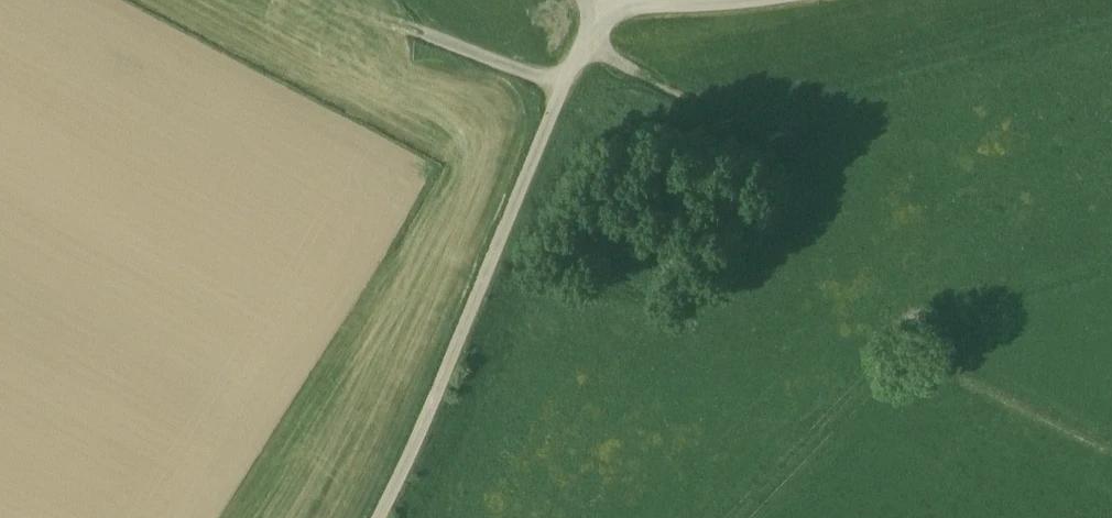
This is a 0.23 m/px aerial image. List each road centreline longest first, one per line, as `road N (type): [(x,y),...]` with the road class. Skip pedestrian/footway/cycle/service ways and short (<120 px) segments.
road 1 (unclassified): [(381,517),(412,463),(604,6)]

